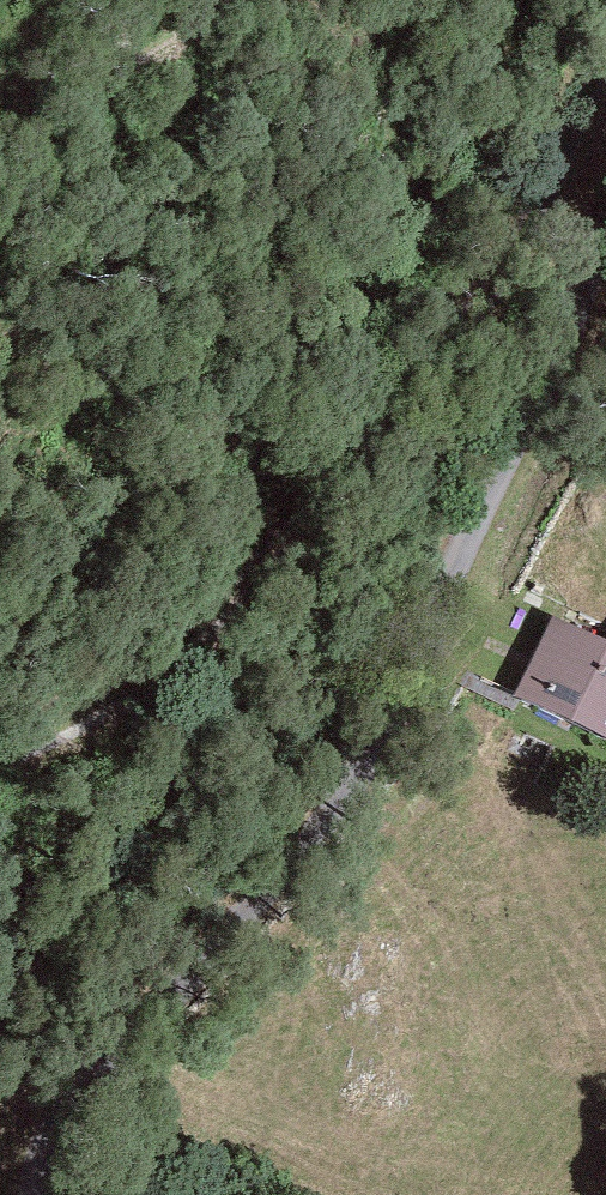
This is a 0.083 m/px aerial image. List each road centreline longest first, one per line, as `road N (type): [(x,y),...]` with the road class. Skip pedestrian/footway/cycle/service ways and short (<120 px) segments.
road 1 (unclassified): [(38,1194),(63,1113),(268,889),(352,772),(514,452),(605,229)]
road 2 (track): [(605,64),(507,241),(253,582),(166,665),(98,711),(0,758)]

